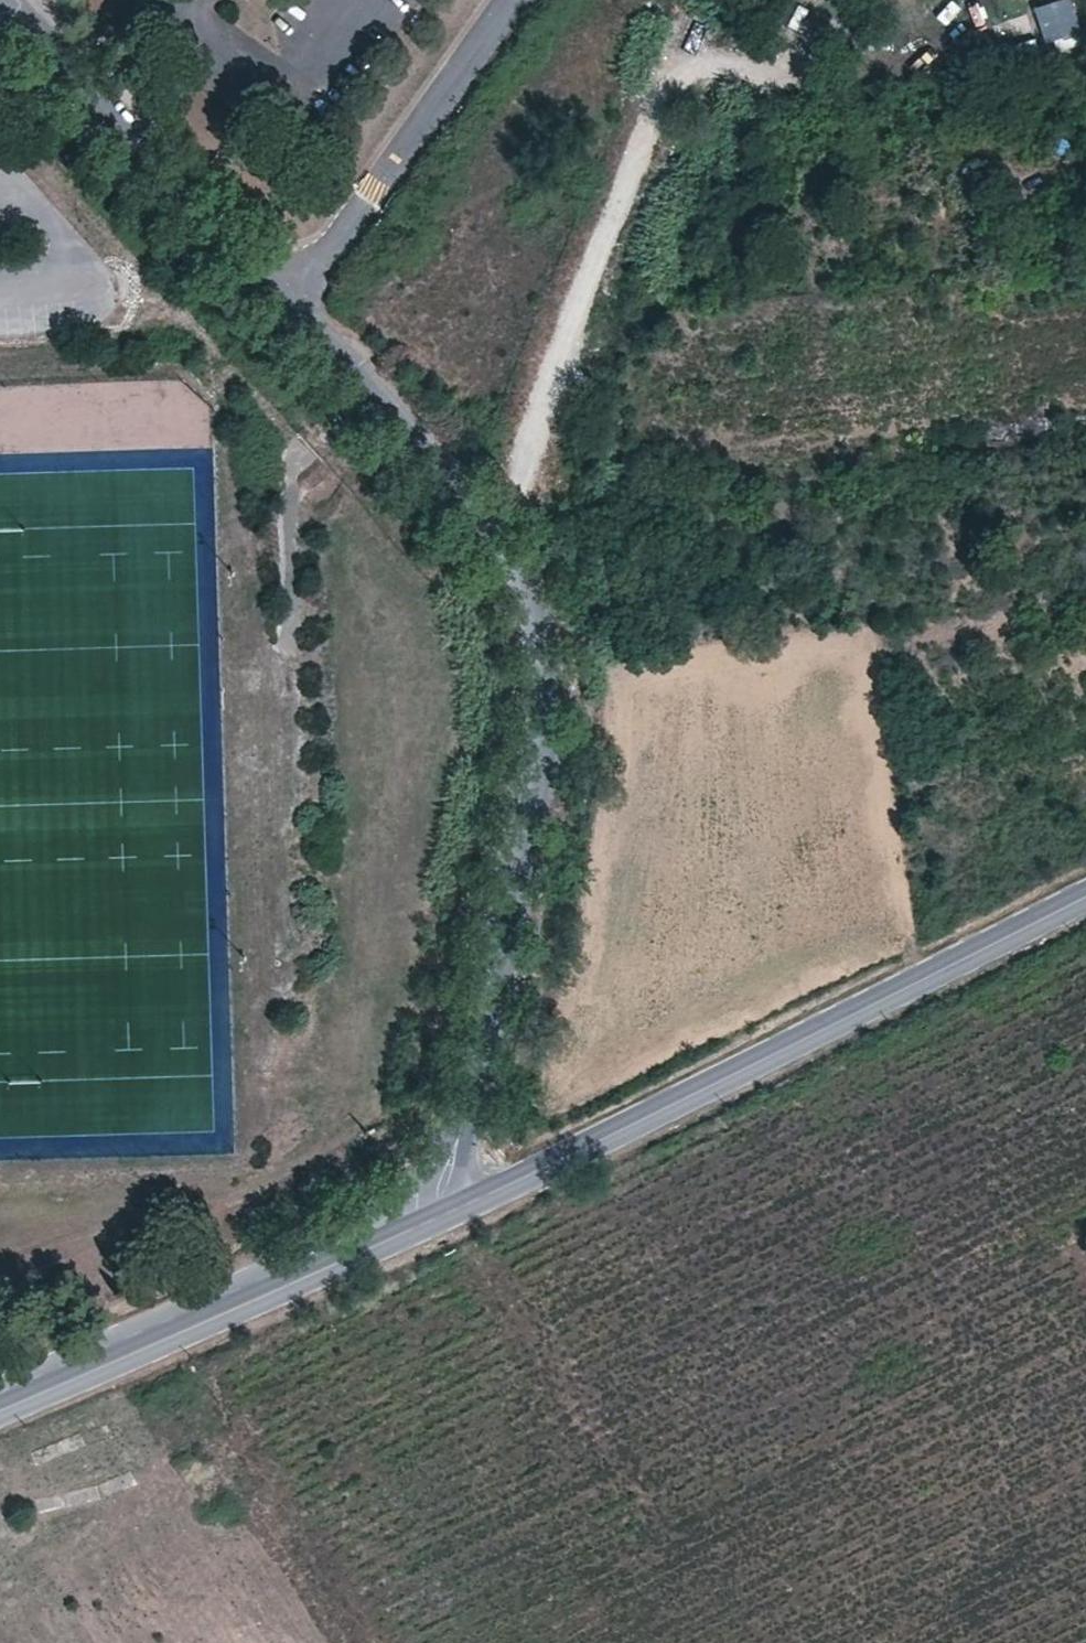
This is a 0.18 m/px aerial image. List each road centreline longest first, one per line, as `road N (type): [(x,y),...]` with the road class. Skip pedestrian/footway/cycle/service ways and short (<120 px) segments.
road 1 (residential): [(451,1213),(447,1196),(526,831),(535,680),(526,594),(453,487),(0,9)]
road 2 (tertiary): [(1085,887),(451,1213)]
road 3 (tertiary): [(451,1213),(0,1411)]

